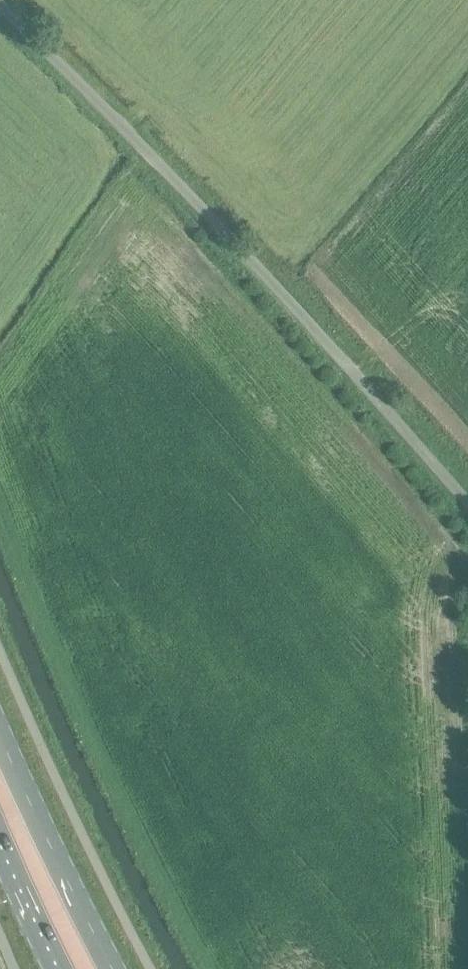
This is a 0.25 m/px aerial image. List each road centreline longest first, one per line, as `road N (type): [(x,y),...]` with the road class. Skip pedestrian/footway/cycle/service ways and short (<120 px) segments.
road 1 (unclassified): [(0,6),(282,291),(467,502)]
road 2 (primary): [(113,968),(0,724)]
road 3 (primary): [(0,825),(67,968)]

